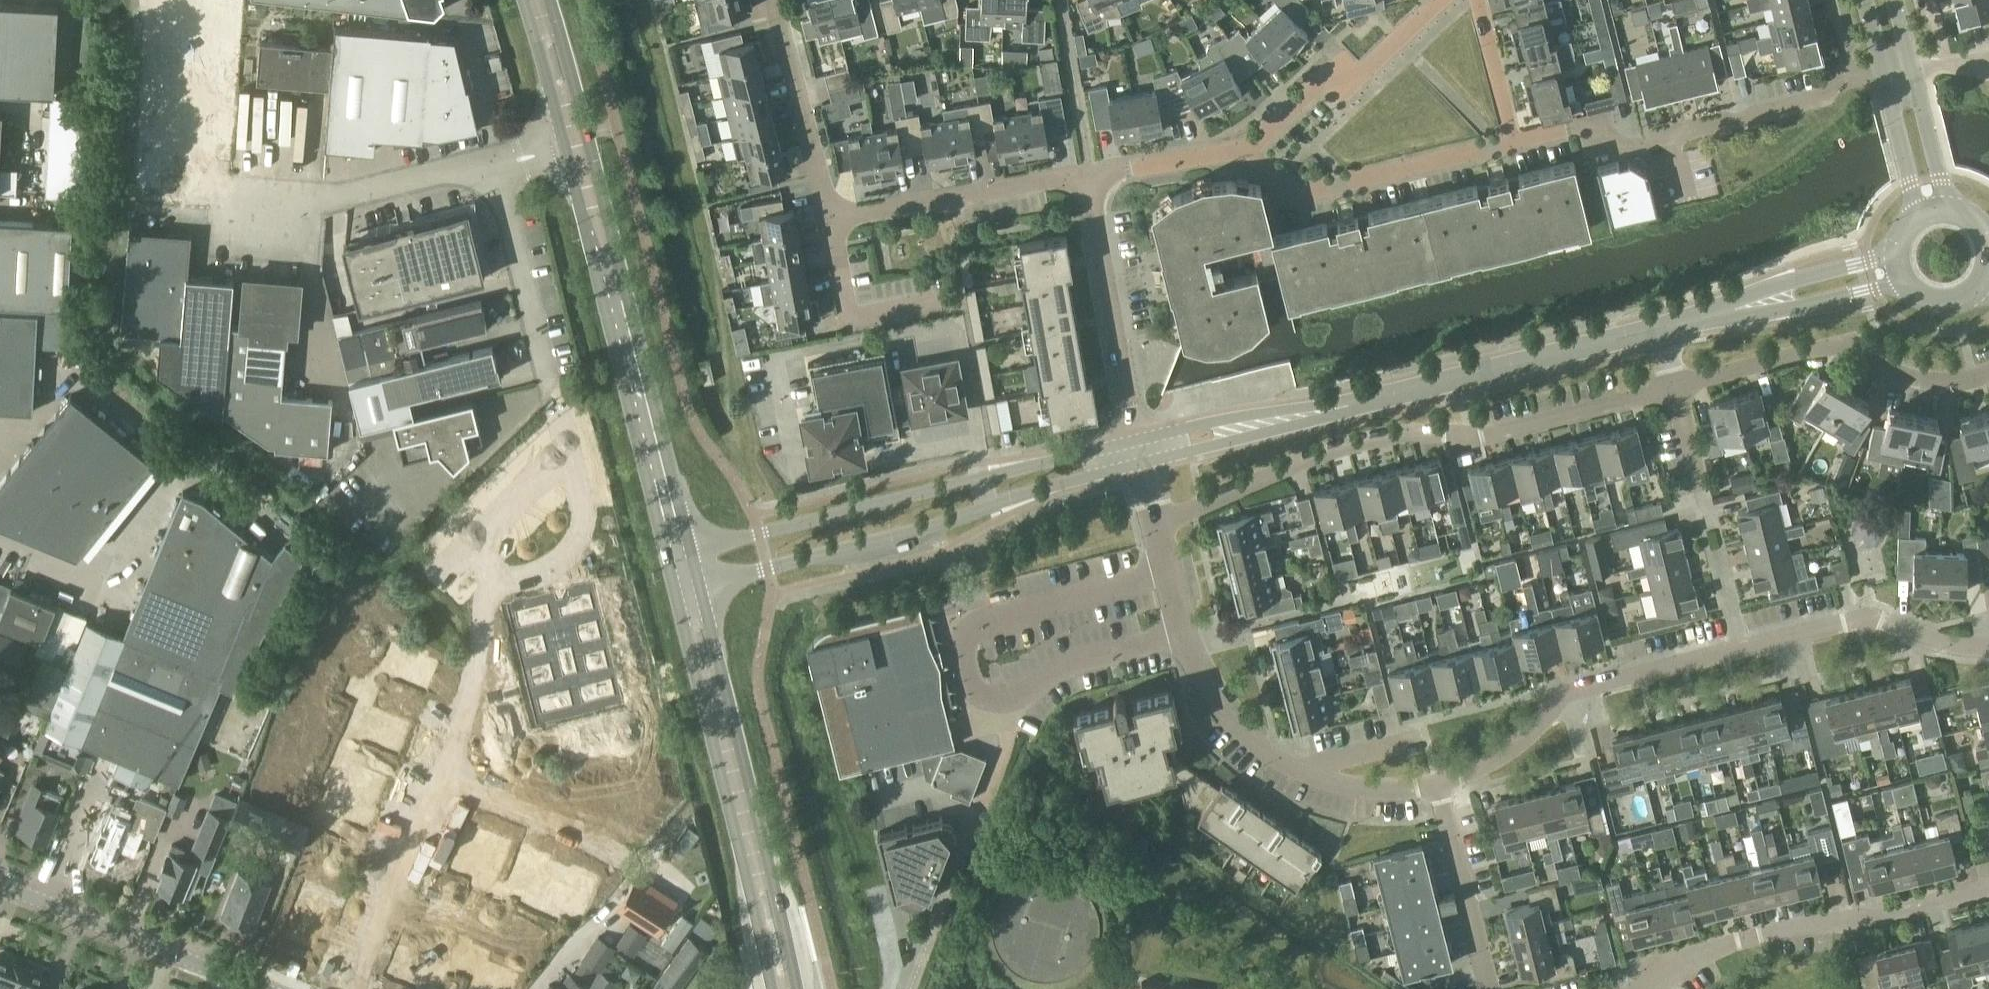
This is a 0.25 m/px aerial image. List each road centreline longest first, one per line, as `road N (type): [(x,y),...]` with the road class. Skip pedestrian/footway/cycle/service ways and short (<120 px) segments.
road 1 (residential): [(1158,525),(1351,446),(1476,439),(1676,390)]
road 2 (tertiary): [(1138,443),(690,551)]
road 3 (tertiary): [(699,587),(1142,464)]
road 4 (secondary): [(561,140),(670,575)]
road 5 (residential): [(1439,786),(1370,791),(1316,781),(1263,754),(1203,677),(1158,525)]
road 6 (secondary): [(690,551),(586,133)]
road 7 (secondary): [(670,575),(767,988)]
road 8 (tertiary): [(1661,328),(1254,426)]
road 9 (secondary): [(796,988),(699,587)]
road 10 (residential): [(1646,988),(1689,958),(1988,885)]
road 11 (residential): [(1514,148),(1580,131),(1616,148),(1818,99),(1849,80)]
road 12 (residential): [(1741,650),(1584,690),(1513,753),(1439,786)]
road 13 (residential): [(1676,390),(1821,350),(1855,353),(1939,387),(1988,380)]
road 14 (residential): [(1250,149),(1296,204),(1514,148)]
road 15 (tertiary): [(0,881),(265,988)]
road 16 (residential): [(561,420),(574,476),(452,601),(417,563)]
road 17 (residential): [(1138,443),(1087,175)]
road 18 (residential): [(1741,650),(1676,390)]
road 19 (residential): [(488,160),(291,213),(232,216)]
road 20 (residential): [(831,219),(1087,175)]
road 21 (residential): [(1988,649),(1937,643),(1875,618),(1741,650)]
road 22 (residential): [(1250,149),(1334,75),(1359,76),(1444,2)]
road 23 (residential): [(554,393),(488,160)]
road 24 (residential): [(327,988),(431,777)]
road 25 (residential): [(831,219),(778,0)]
road 26 (tertiary): [(1693,321),(1901,266)]
road 27 (residential): [(1485,988),(1439,786)]
road 28 (residential): [(417,563),(561,420)]
road 29 (residential): [(952,302),(852,318),(831,219)]
road 30 (residential): [(610,850),(431,777)]
road 31 (residential): [(1087,175),(1250,149)]
road 32 (residential): [(1514,148),(1477,0)]
road 33 (tertiary): [(1883,72),(1920,218)]
road 34 (tertiary): [(1947,210),(1911,66)]
road 35 (secondary): [(521,0),(561,140)]
road 36 (secondary): [(586,133),(549,0)]

